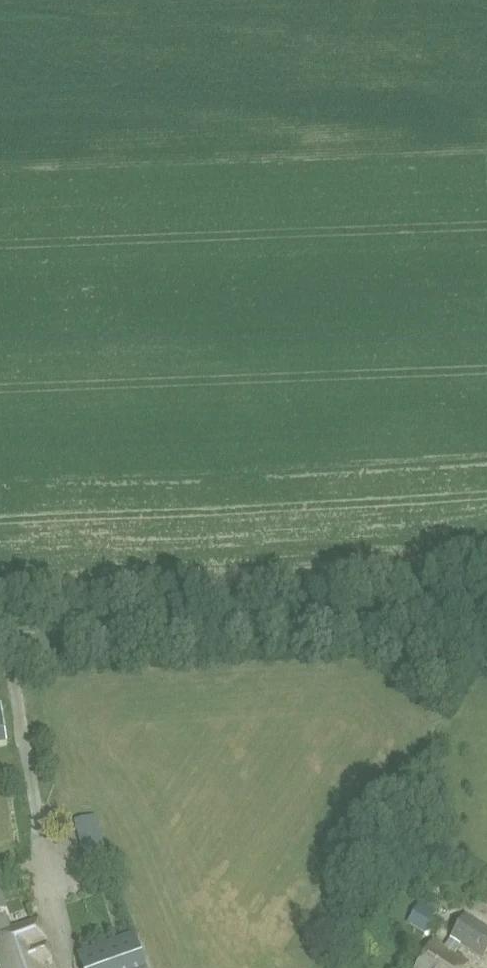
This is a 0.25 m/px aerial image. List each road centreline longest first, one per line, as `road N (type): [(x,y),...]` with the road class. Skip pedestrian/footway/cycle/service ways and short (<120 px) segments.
road 1 (unclassified): [(0,640),(486,611)]

